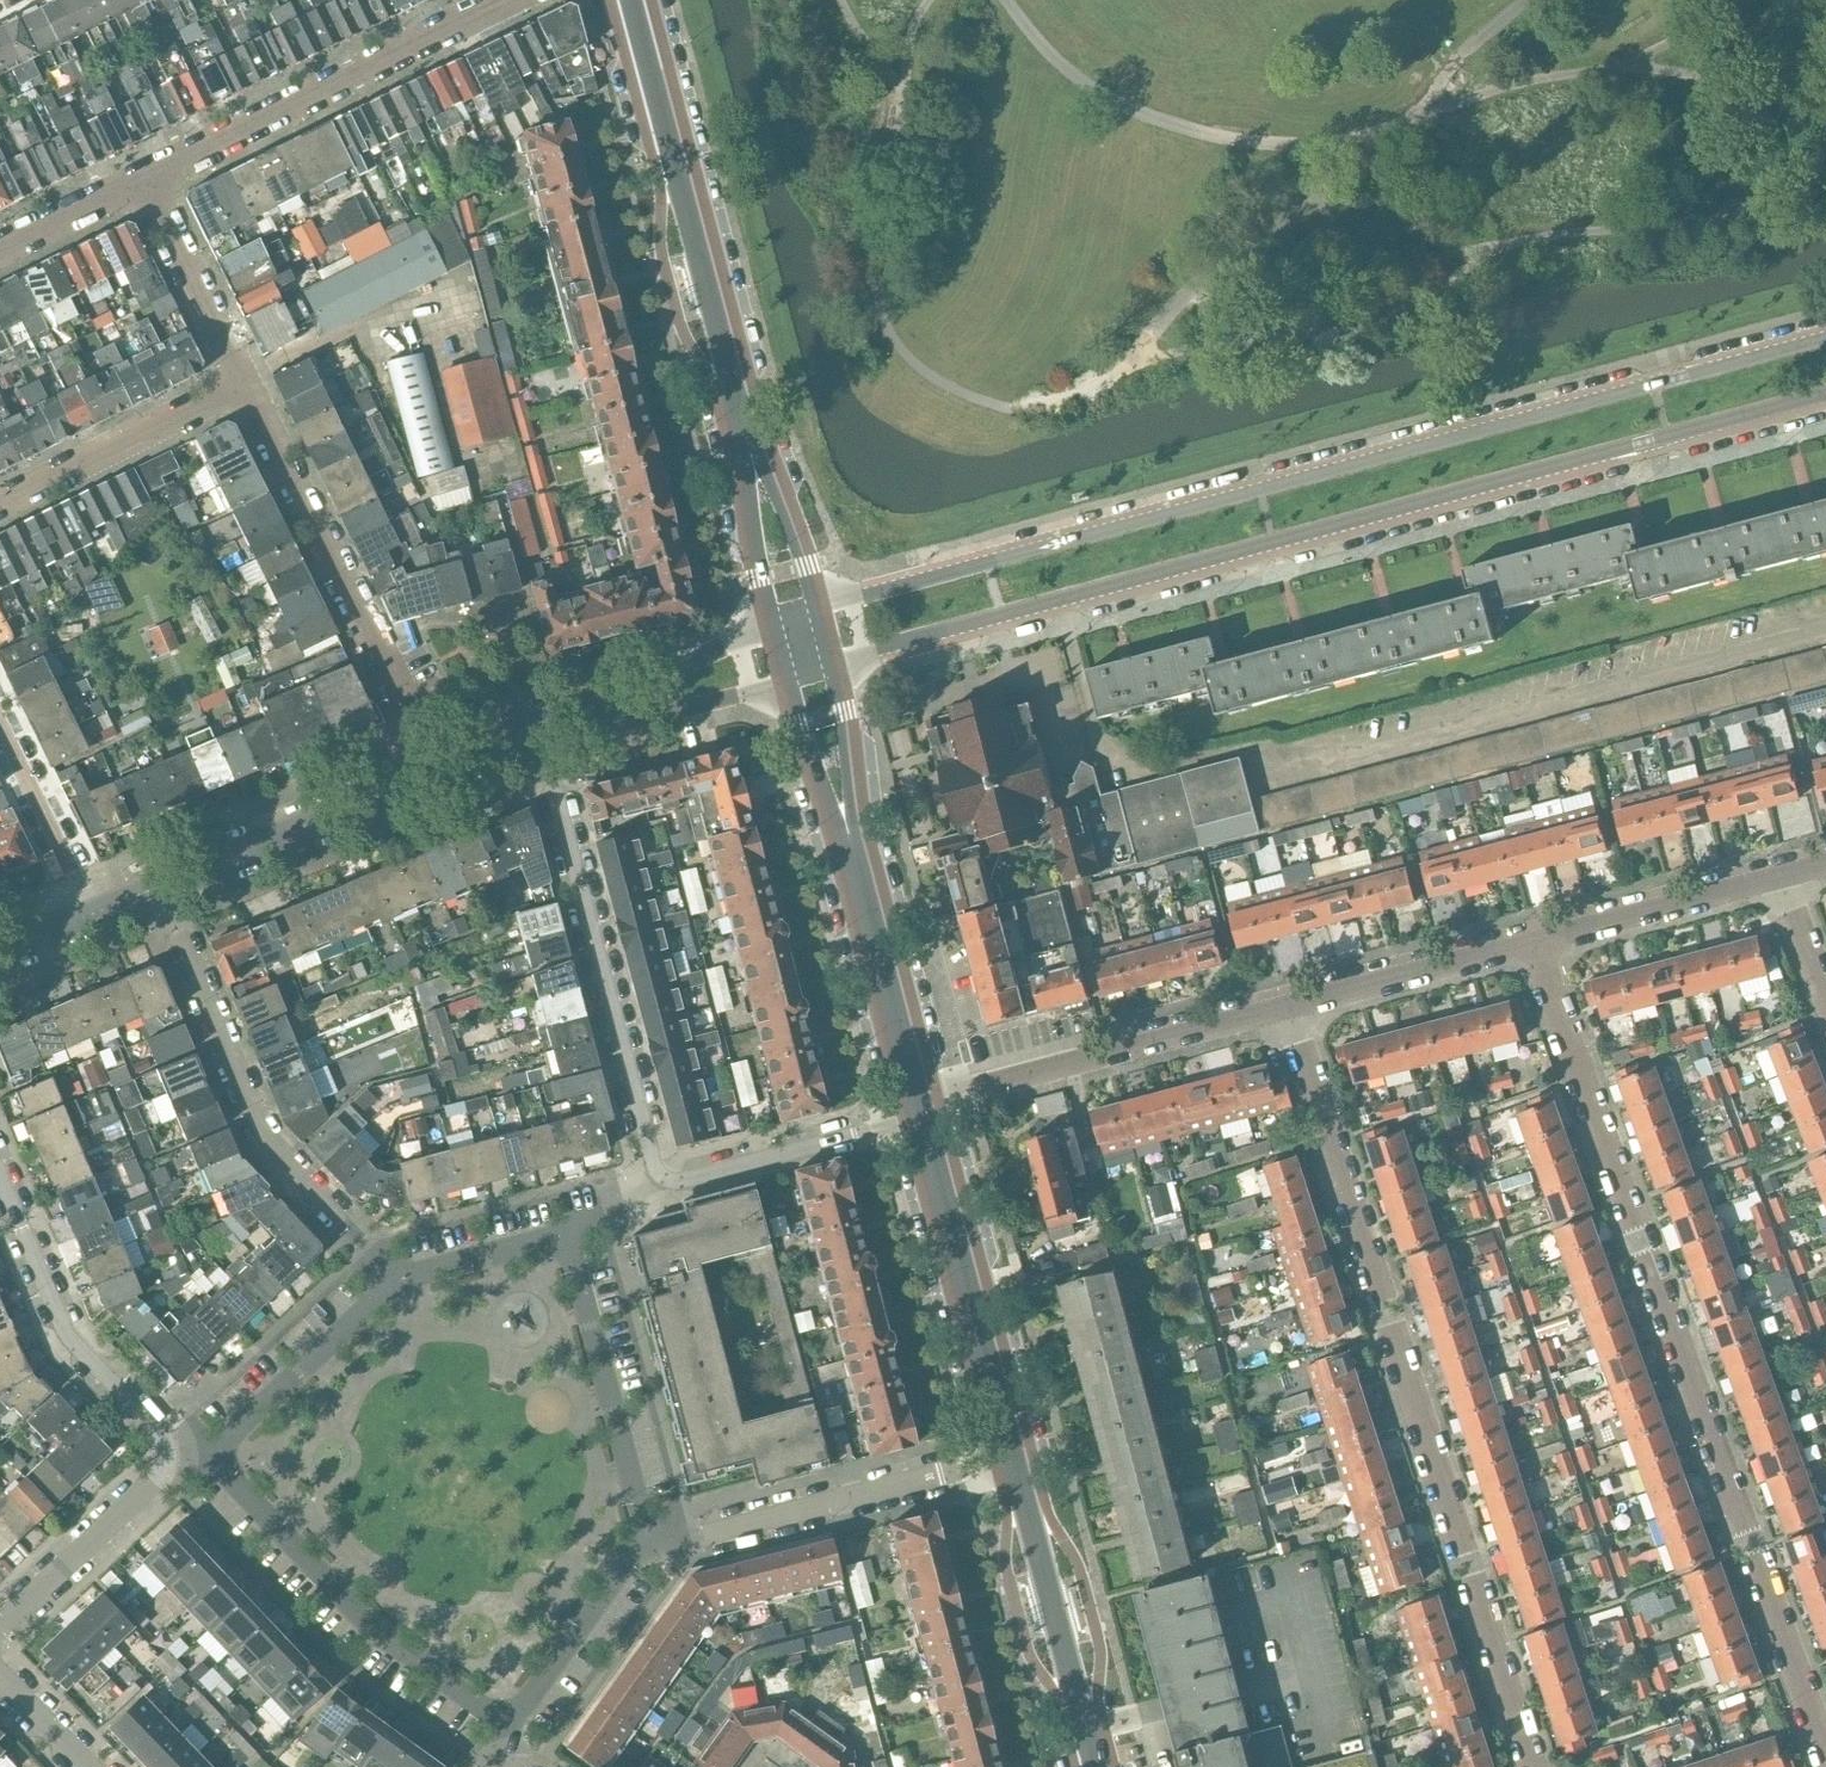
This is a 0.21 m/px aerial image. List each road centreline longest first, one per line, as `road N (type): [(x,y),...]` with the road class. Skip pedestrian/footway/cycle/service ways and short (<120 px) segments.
road 1 (tertiary): [(1825,338),(814,609)]
road 2 (tertiary): [(831,667),(1825,395)]
road 3 (residential): [(1825,1755),(1540,948)]
road 4 (residential): [(1532,1766),(1289,1009)]
road 5 (tertiary): [(751,457),(632,0)]
road 6 (residential): [(159,884),(268,1141),(391,1283)]
road 7 (residential): [(664,1177),(650,1158),(539,731)]
road 8 (residential): [(433,771),(252,390)]
road 9 (residential): [(507,1729),(369,1626),(224,1472),(193,1460)]
road 10 (residential): [(147,177),(510,0)]
road 11 (residential): [(921,1112),(1289,1009)]
road 12 (residential): [(1011,1453),(646,1547)]
road 13 (tertiary): [(1011,1453),(921,1112)]
road 14 (residential): [(193,1460),(155,1432),(63,1328),(0,1175)]
road 15 (residential): [(646,1547),(566,1233)]
road 16 (tertiary): [(1094,1766),(1011,1453)]
road 17 (tertiary): [(159,884),(433,771)]
road 18 (tertiary): [(921,1112),(849,837)]
road 19 (residential): [(0,504),(252,390)]
road 20 (residential): [(664,1177),(688,1180),(921,1112)]
road 21 (residential): [(193,1460),(391,1283)]
road 22 (tertiary): [(775,623),(566,712),(539,731)]
road 23 (tertiary): [(539,731),(573,737),(790,679)]
road 24 (residential): [(1289,1009),(1540,948)]
road 25 (residential): [(0,1628),(159,1476),(193,1460)]
road 26 (residential): [(1540,948),(1782,880)]
road 27 (residential): [(252,390),(147,177)]
road 28 (residential): [(507,1729),(625,1564),(646,1547)]
road 29 (residential): [(92,912),(0,714)]
road 30 (residential): [(391,1283),(566,1233)]
road 31 (tertiary): [(849,837),(845,724),(831,667)]
road 32 (tertiary): [(790,679),(823,787),(849,837)]
road 33 (tertiary): [(751,457),(750,520),(775,623)]
road 34 (tertiary): [(814,609),(786,522),(751,457)]
road 35 (residential): [(0,251),(147,177)]
road 36 (residential): [(0,1676),(81,1766)]

